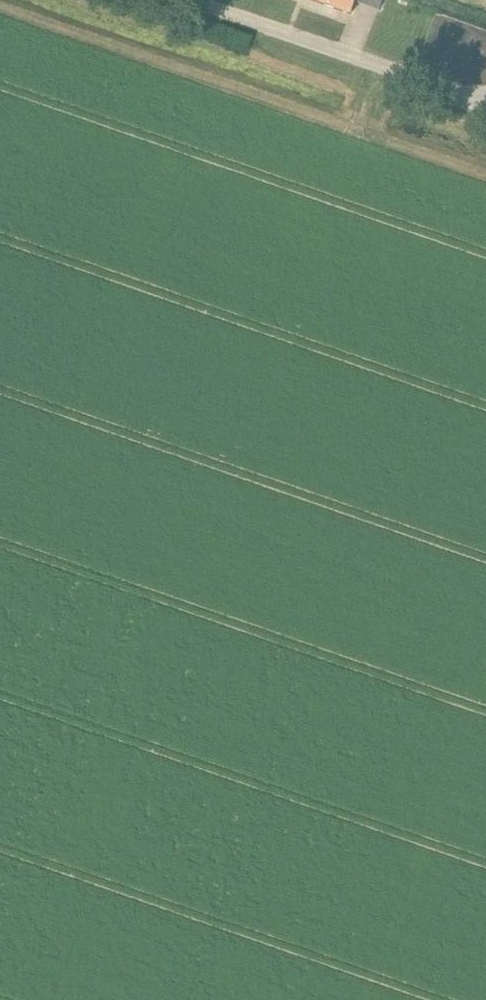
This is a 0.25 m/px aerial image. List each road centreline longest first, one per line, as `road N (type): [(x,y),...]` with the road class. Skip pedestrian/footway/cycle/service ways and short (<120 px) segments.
road 1 (track): [(0,9),(485,177)]
road 2 (unclassified): [(485,102),(189,0)]

